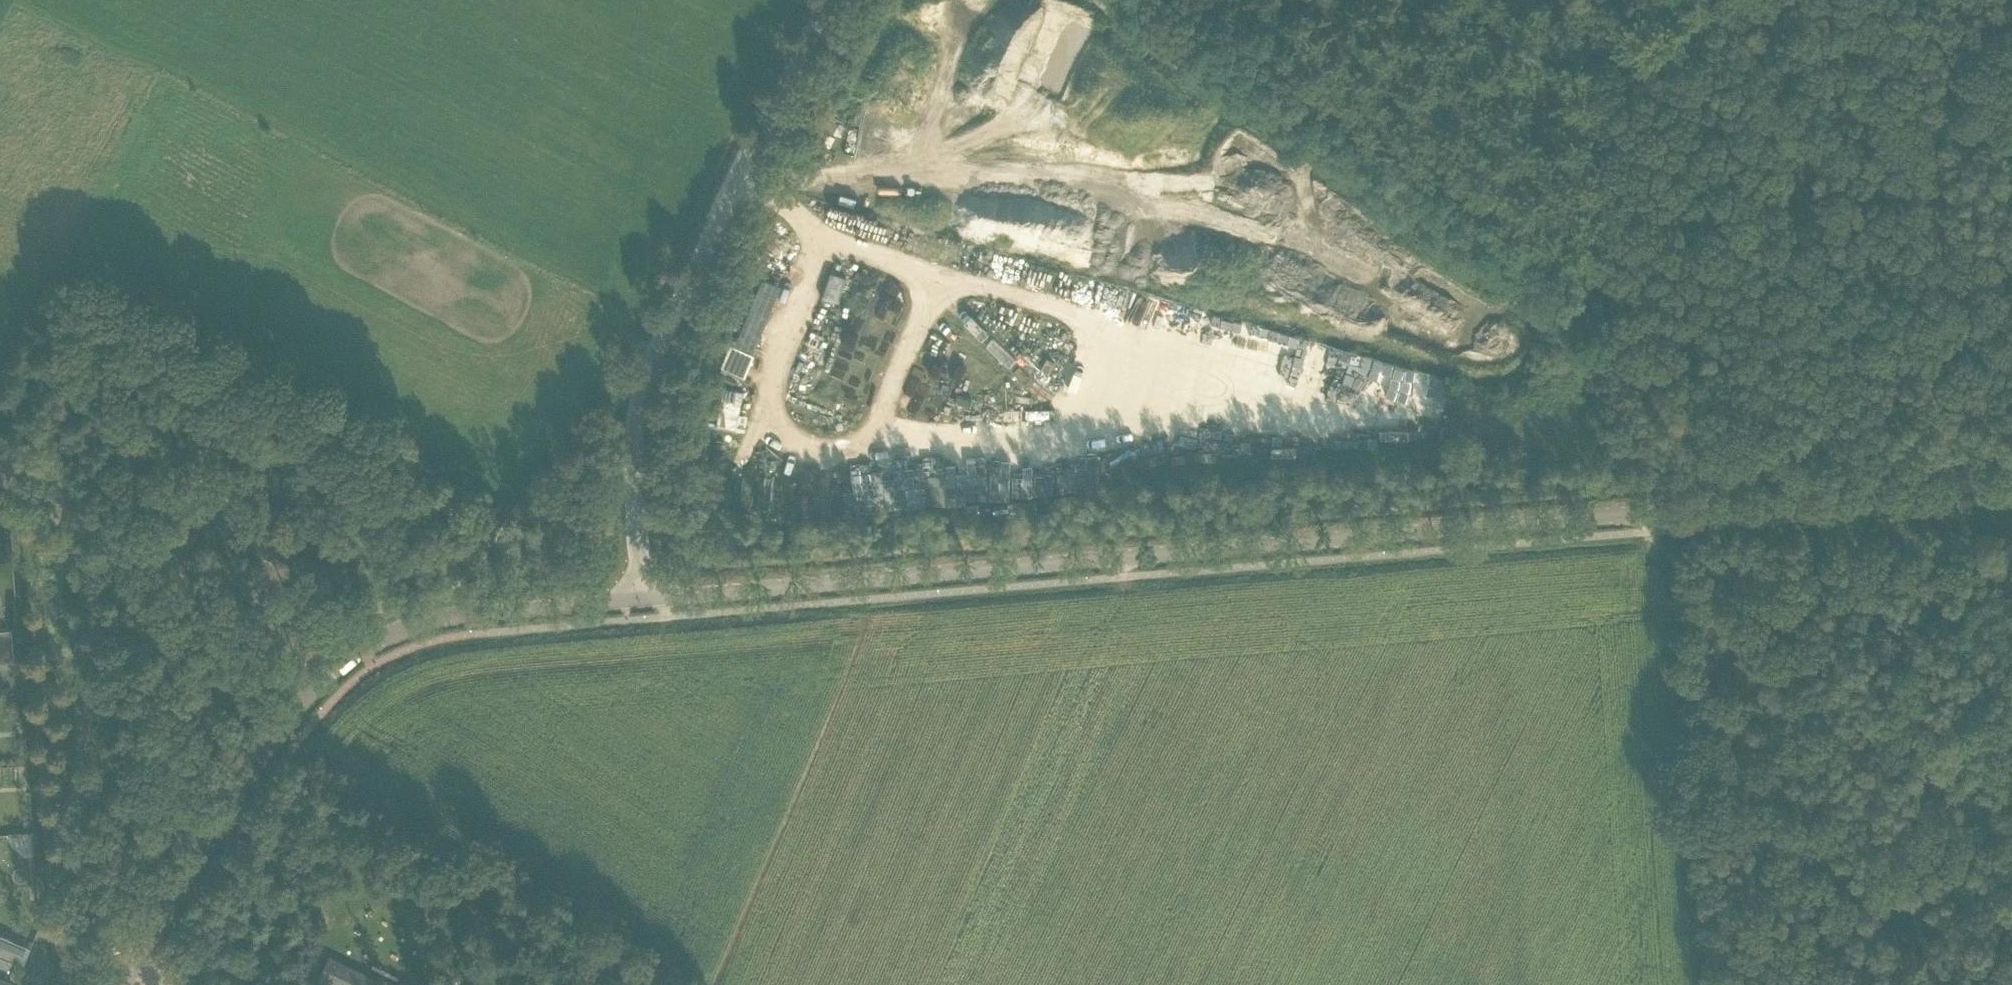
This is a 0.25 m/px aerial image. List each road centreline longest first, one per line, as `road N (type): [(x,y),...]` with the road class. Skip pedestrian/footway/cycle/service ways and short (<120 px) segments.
road 1 (unclassified): [(643,601),(2011,484)]
road 2 (unclassified): [(643,601),(633,440),(665,323),(827,0)]
road 3 (track): [(71,495),(73,801),(81,859),(138,960)]
road 4 (unclassified): [(122,984),(243,782),(324,676),(358,648)]
road 5 (unclassified): [(358,648),(0,460)]
road 6 (track): [(412,626),(665,323)]
road 7 (unclassified): [(358,648),(451,617),(643,601)]
road 8 (track): [(1827,360),(1871,497)]

